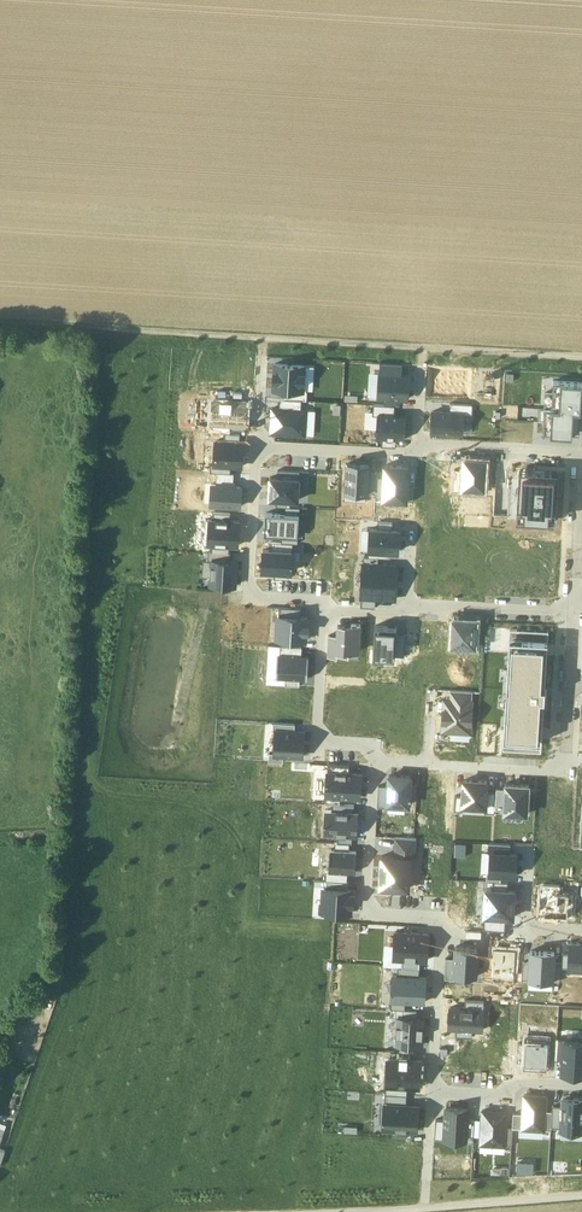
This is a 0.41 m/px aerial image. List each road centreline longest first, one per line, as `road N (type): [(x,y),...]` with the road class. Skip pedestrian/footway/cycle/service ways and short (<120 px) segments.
road 1 (track): [(0,322),(581,356)]
road 2 (residential): [(376,761),(367,914),(433,919),(444,932)]
road 3 (residential): [(325,603),(248,596),(258,446)]
road 4 (residential): [(325,603),(317,745),(371,749),(376,761)]
road 5 (residential): [(576,612),(407,609)]
road 6 (residential): [(418,448),(581,457)]
road 7 (residential): [(444,932),(434,1093)]
road 8 (residential): [(258,446),(418,448)]
road 9 (residential): [(434,1093),(508,1097),(517,1082),(581,1087)]
road 10 (residential): [(430,764),(567,771)]

